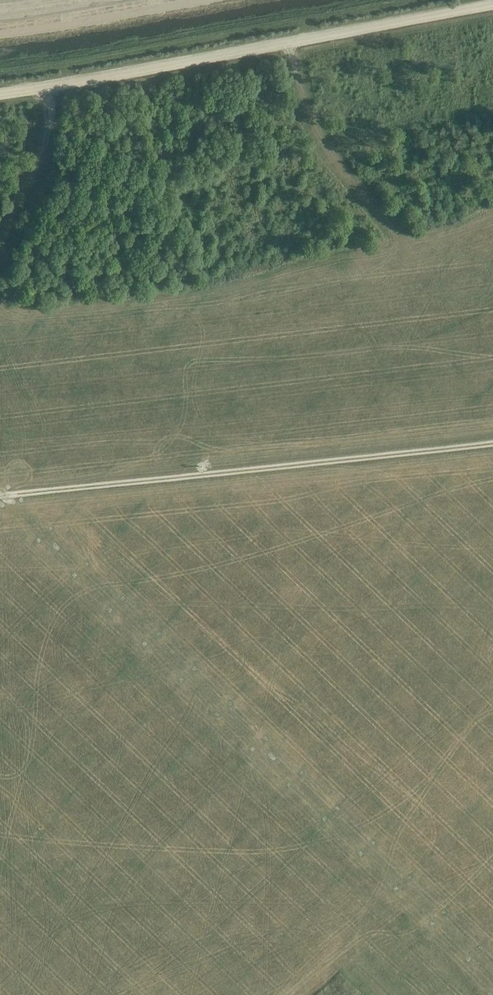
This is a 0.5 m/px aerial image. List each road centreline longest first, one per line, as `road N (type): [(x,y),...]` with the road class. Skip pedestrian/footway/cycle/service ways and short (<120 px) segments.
road 1 (track): [(492,2),(0,91)]
road 2 (track): [(492,442),(0,496)]

